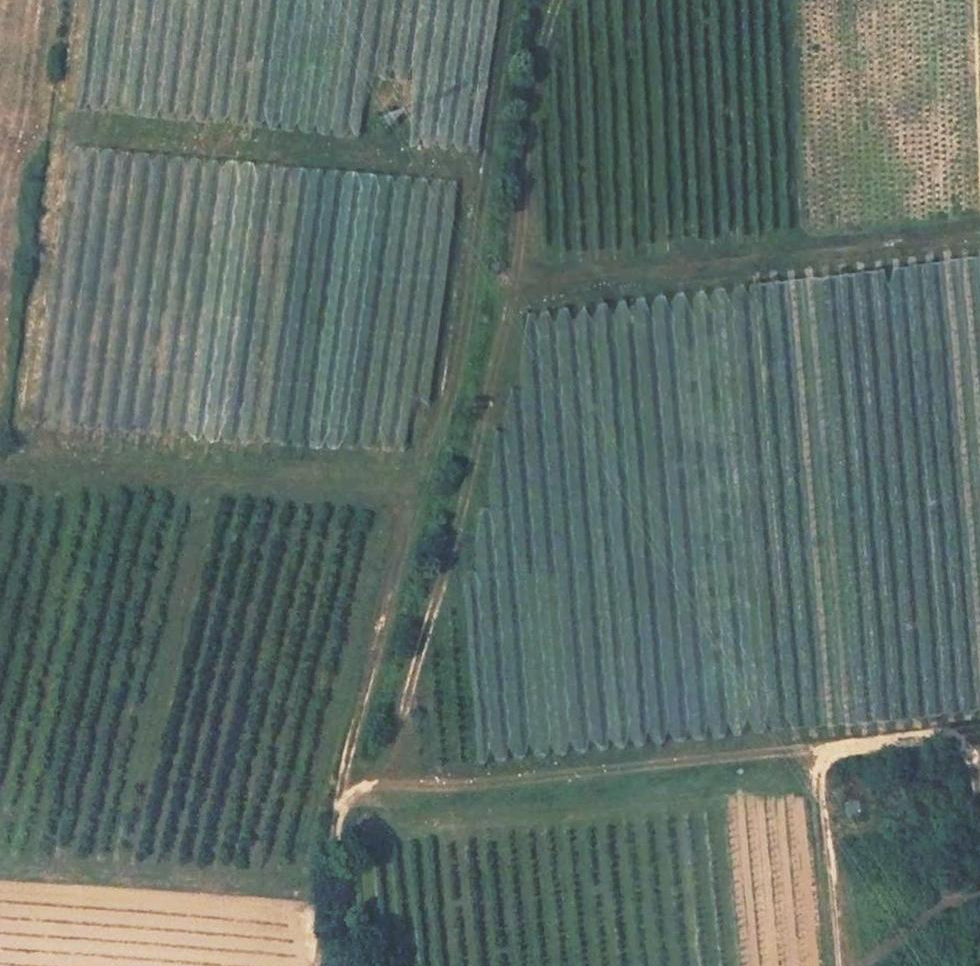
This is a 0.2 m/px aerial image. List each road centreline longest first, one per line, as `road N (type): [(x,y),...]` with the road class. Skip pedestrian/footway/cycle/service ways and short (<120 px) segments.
road 1 (track): [(350,965),(338,857),(349,767),(375,622),(449,364),(506,0)]
road 2 (track): [(412,506),(0,476)]
road 3 (track): [(837,965),(822,754),(979,729)]

